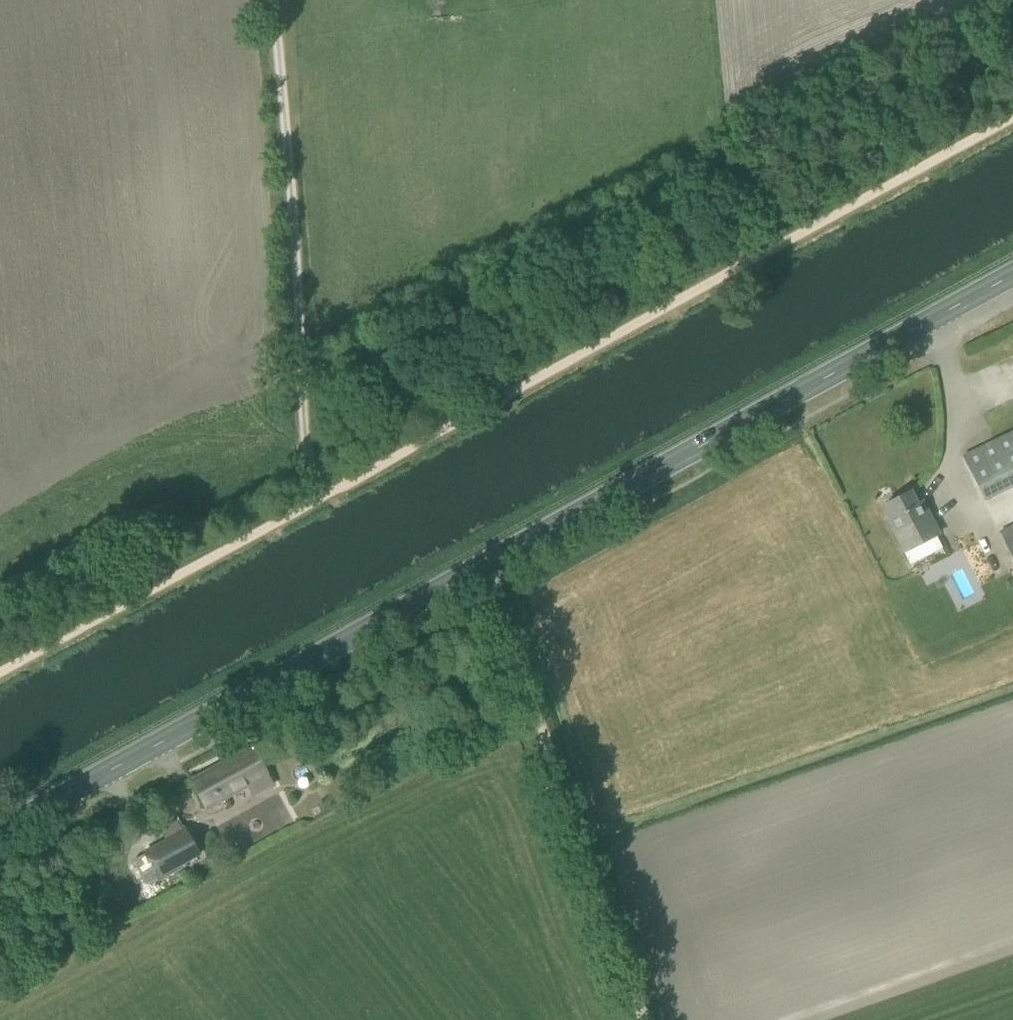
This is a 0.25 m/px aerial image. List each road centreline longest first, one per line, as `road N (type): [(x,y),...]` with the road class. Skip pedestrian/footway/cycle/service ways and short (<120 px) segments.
road 1 (primary): [(0,832),(1012,275)]
road 2 (track): [(279,0),(309,438),(325,494)]
road 3 (track): [(648,1019),(492,591)]

